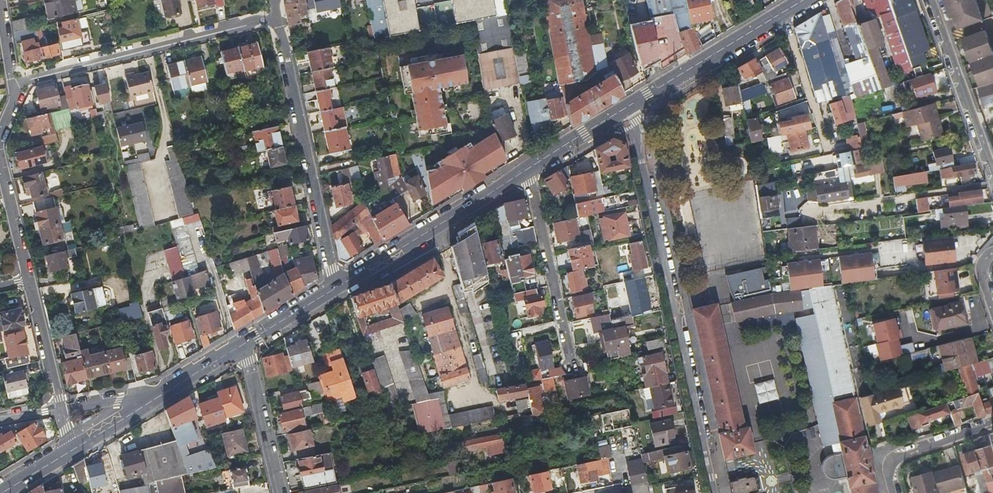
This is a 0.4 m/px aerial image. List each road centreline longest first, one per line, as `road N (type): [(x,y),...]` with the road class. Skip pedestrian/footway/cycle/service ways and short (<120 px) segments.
road 1 (residential): [(625,109),(715,492)]
road 2 (residential): [(337,287),(274,15)]
road 3 (residential): [(13,86),(274,15)]
road 4 (secondary): [(337,287),(525,171)]
road 5 (residential): [(569,358),(525,171)]
road 6 (residential): [(992,176),(929,0)]
road 7 (secondary): [(625,109),(783,12)]
road 8 (residential): [(279,492),(244,344)]
road 9 (residential): [(783,12),(829,151)]
road 10 (residential): [(897,492),(894,464),(904,454),(992,425)]
road 11 (residential): [(28,279),(59,407)]
road 12 (residential): [(0,158),(28,279)]

